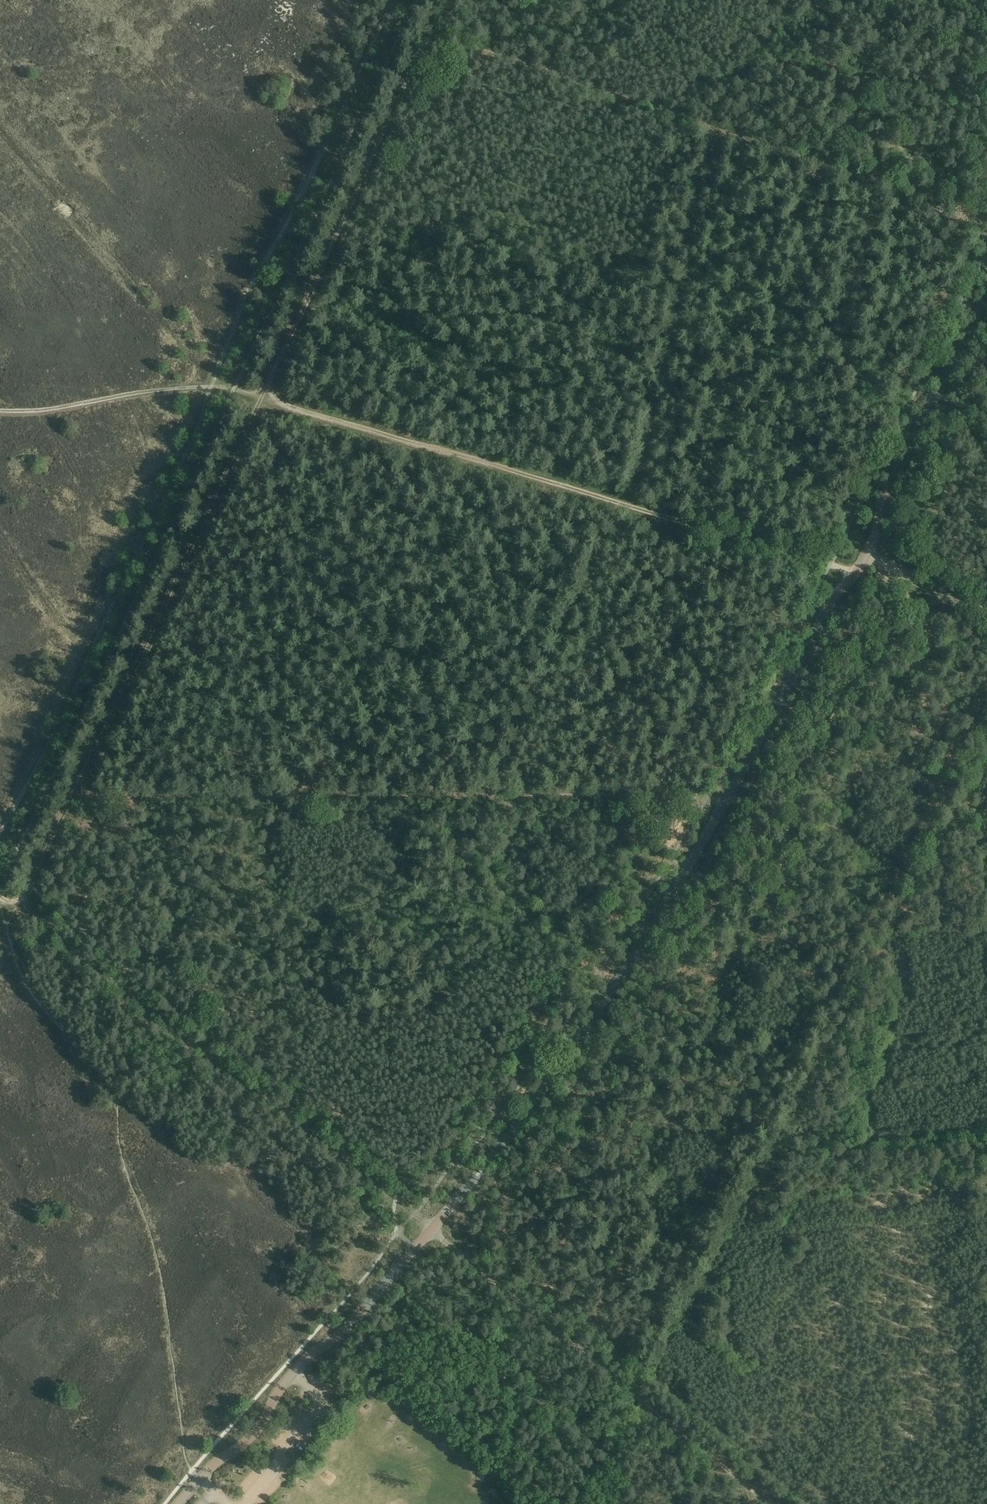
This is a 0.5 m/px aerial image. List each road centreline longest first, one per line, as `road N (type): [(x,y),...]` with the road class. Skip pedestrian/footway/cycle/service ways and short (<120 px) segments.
road 1 (tertiary): [(178,1503),(251,1438),(279,1389),(341,1334),(432,1229),(581,1035),(714,821),(829,602),(859,568),(883,494),(986,294)]
road 2 (track): [(526,1306),(21,901)]
road 3 (track): [(986,218),(431,34)]
road 4 (track): [(261,399),(21,901)]
road 5 (track): [(0,832),(56,729),(211,387)]
road 6 (track): [(211,387),(246,293),(393,0)]
road 7 (track): [(492,796),(74,796)]
road 8 (track): [(619,502),(261,399)]
road 9 (track): [(771,1503),(526,1306)]
road 10 (track): [(859,568),(629,504)]
road 11 (track): [(447,0),(347,216)]
road 12 (track): [(706,798),(492,796)]
road 13 (track): [(211,387),(0,411)]
road 14 (track): [(347,216),(261,399)]
road 15 (track): [(629,504),(673,318)]

